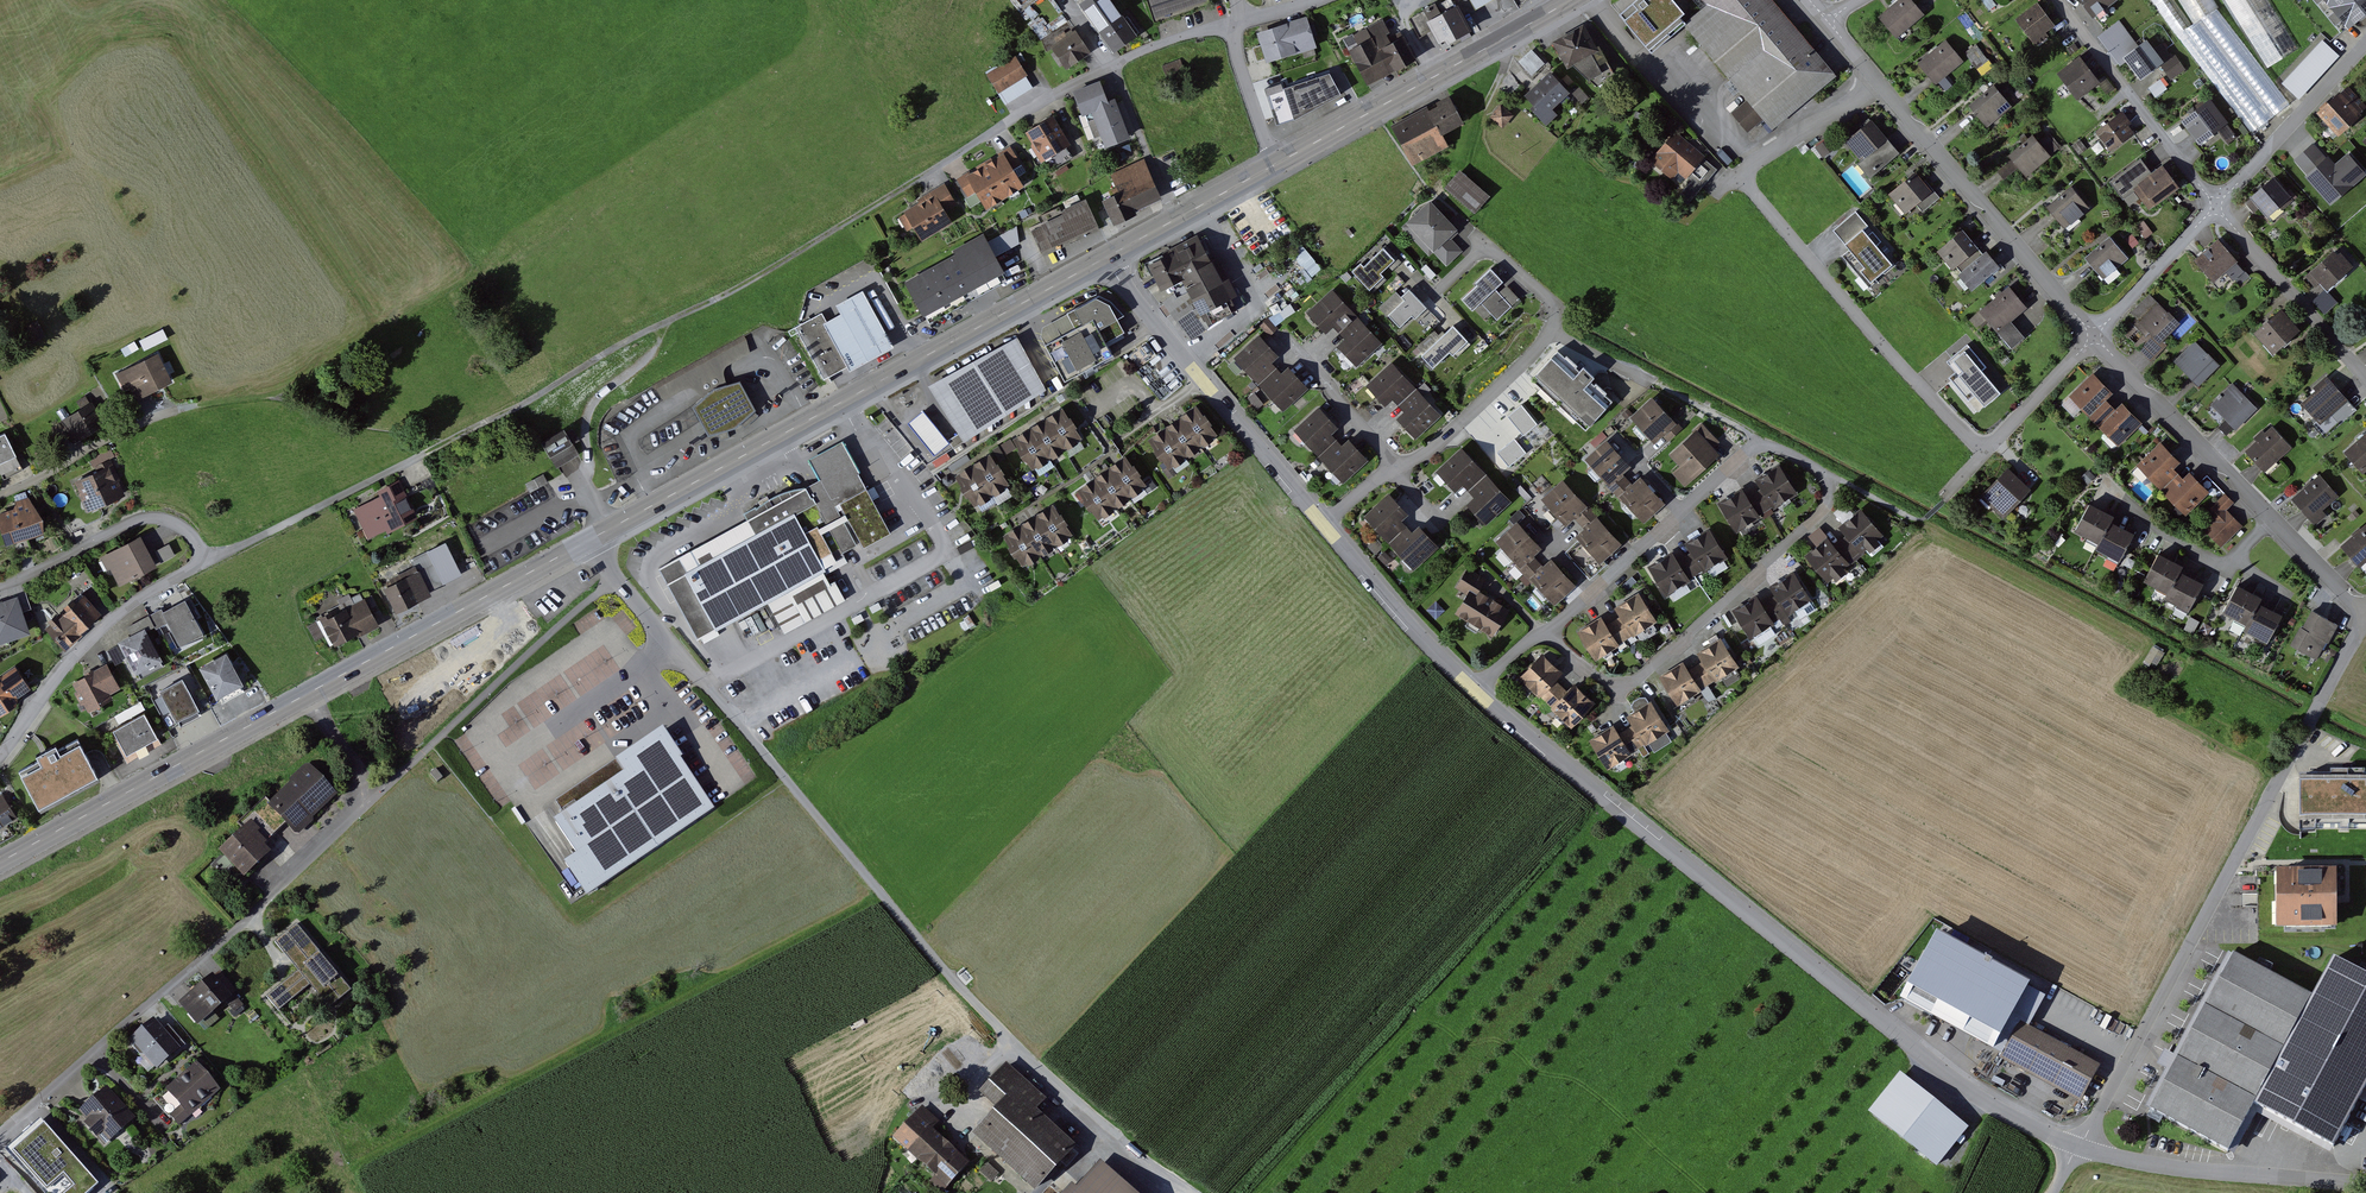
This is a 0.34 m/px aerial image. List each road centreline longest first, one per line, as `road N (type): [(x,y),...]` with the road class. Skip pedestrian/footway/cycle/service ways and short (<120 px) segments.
road 1 (residential): [(1474,690),(1973,1093),(2080,1148)]
road 2 (unclassified): [(1179,1192),(1051,1083),(934,963),(707,687)]
road 3 (residential): [(2365,621),(2080,1148)]
road 4 (primary): [(591,540),(1106,257)]
road 5 (track): [(937,170),(777,271),(453,437)]
road 6 (residential): [(1982,455),(1739,177),(1876,79)]
road 7 (residential): [(374,801),(0,1135)]
road 8 (residential): [(1395,470),(1426,456),(1530,360),(1557,316),(1553,304),(1484,245),(1435,296)]
road 9 (residential): [(1830,481),(1830,501),(1631,677),(1598,674),(1550,635)]
road 10 (residential): [(1550,635),(1758,447),(1830,481)]
road 11 (primary): [(0,864),(306,696)]
road 12 (residential): [(1106,257),(1325,523)]
road 13 (primary): [(1275,164),(1571,0)]
road 14 (residential): [(2093,336),(1876,79)]
road 15 (residential): [(1237,23),(1170,41),(1066,88),(937,170)]
road 16 (residential): [(616,579),(374,801)]
road 17 (primary): [(306,696),(591,540)]
road 18 (residential): [(2080,1148),(2155,1166),(2365,1185)]
road 19 (residential): [(205,563),(144,596),(69,657),(0,757)]
road 20 (residential): [(453,437),(205,563)]
road 21 (residential): [(2058,0),(2216,206)]
road 22 (residential): [(2273,519),(2093,336)]
road 23 (track): [(658,328),(657,353),(598,399),(586,419),(581,482),(610,530)]
road 24 (residential): [(205,563),(177,528),(149,519),(0,587)]
road 25 (residential): [(2216,206),(2365,381)]
road 26 (residential): [(1325,523),(1474,690)]
road 27 (residential): [(2216,206),(2365,43)]
road 28 (residential): [(0,494),(186,409)]
road 29 (primary): [(1106,257),(1275,164)]
road 30 (residential): [(2093,336),(2216,206)]
road 31 (residential): [(1283,339),(1395,470)]
road 32 (residential): [(1982,455),(2093,336)]
road 33 (residential): [(2105,482),(2163,533),(2231,565)]
road 34 (residential): [(1275,164),(1239,64),(1237,23)]
road 35 (residential): [(707,687),(616,579)]
road 36 (track): [(275,396),(389,330)]
road 37 (residential): [(2365,613),(2273,519)]
road 38 (unclassified): [(374,801),(306,696)]

